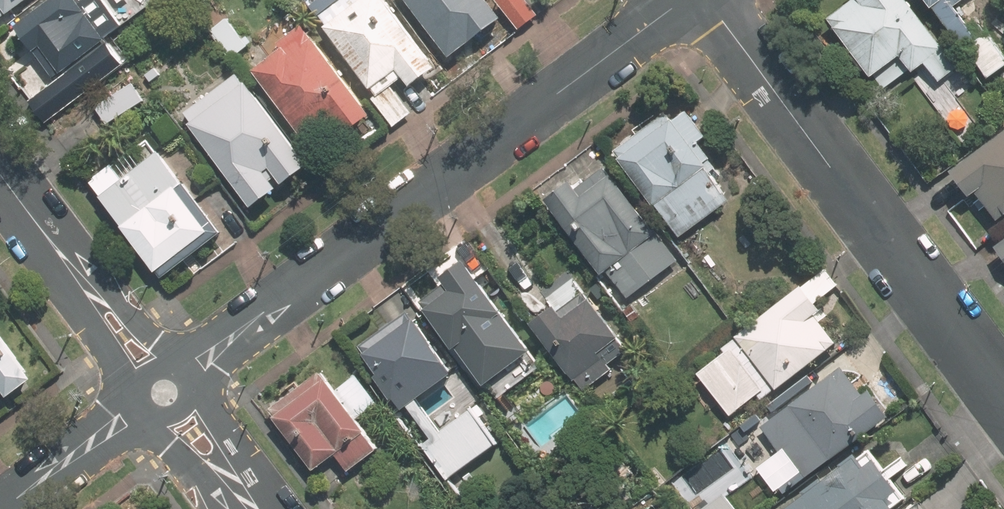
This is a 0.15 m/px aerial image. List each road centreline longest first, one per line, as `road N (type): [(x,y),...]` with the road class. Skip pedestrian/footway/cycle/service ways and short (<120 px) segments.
road 1 (tertiary): [(182,376),(686,0)]
road 2 (residential): [(707,0),(1003,400)]
road 3 (tertiary): [(3,508),(143,404)]
road 4 (residential): [(0,176),(91,297)]

